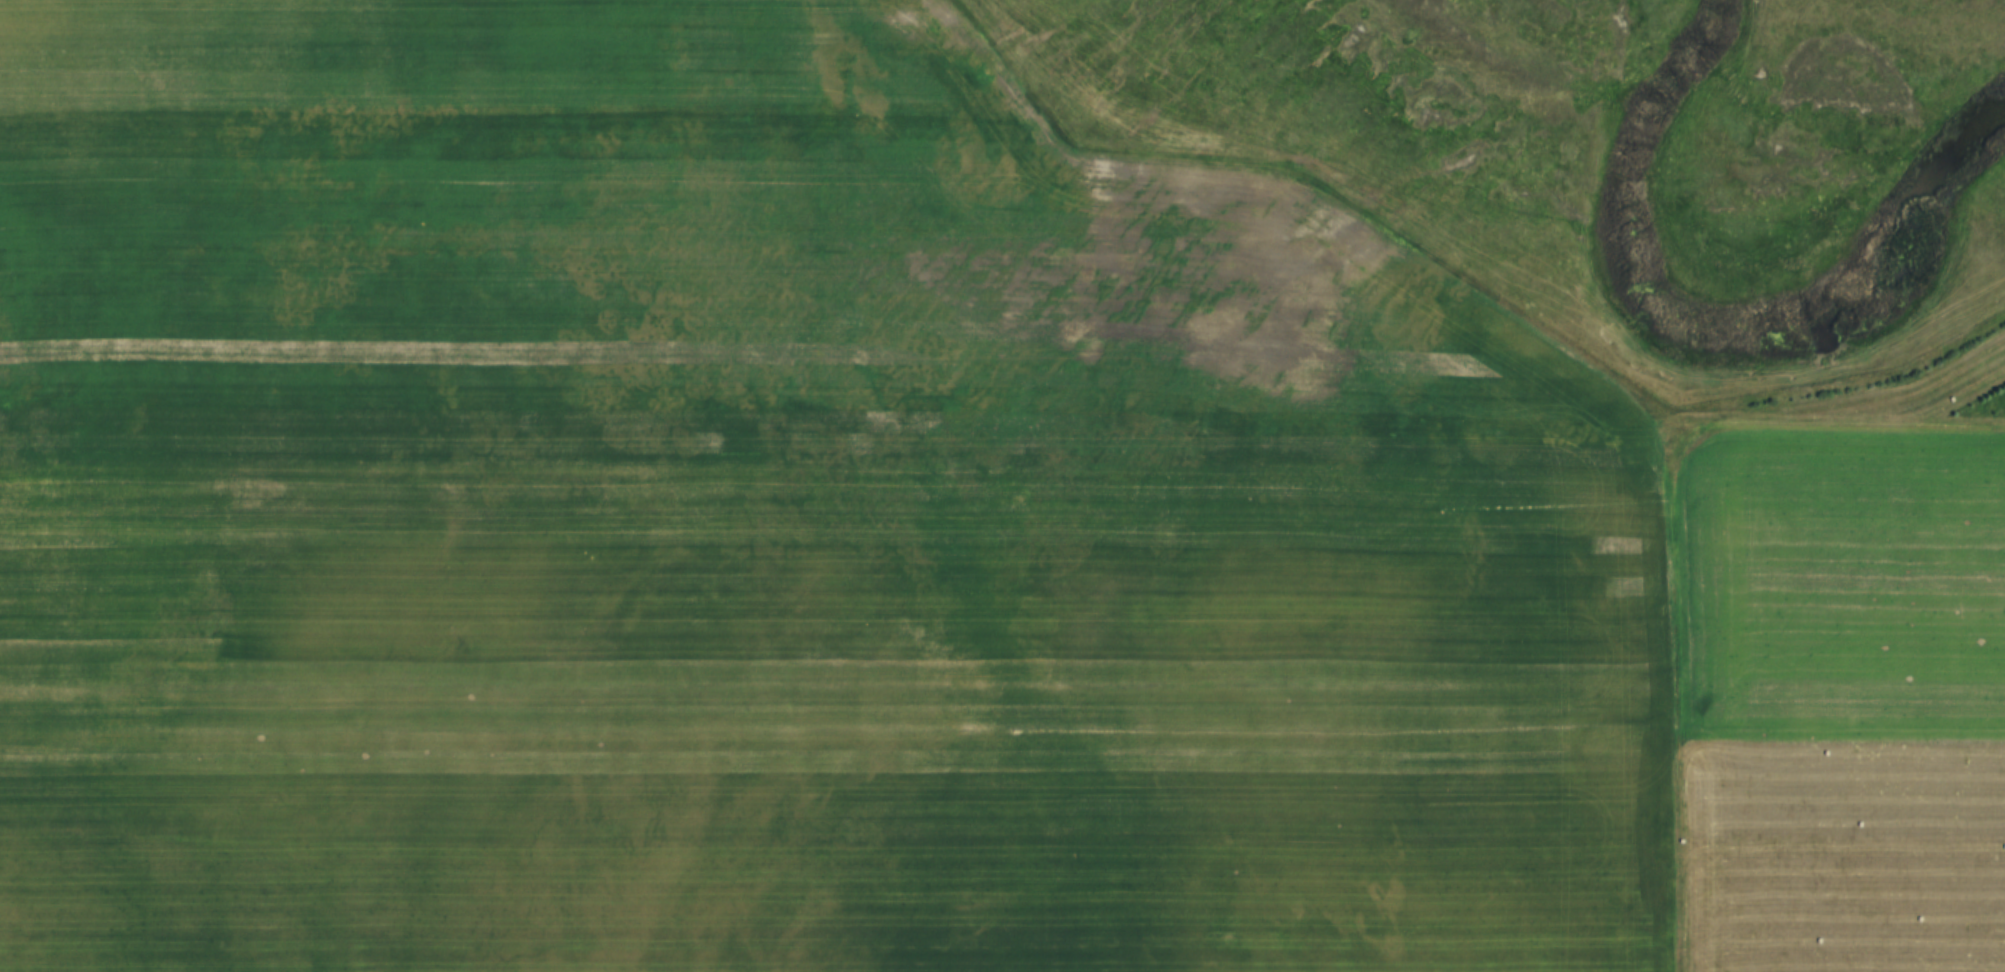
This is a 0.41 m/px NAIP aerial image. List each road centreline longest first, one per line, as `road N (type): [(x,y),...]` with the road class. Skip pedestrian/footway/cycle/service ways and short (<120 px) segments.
road 1 (track): [(1683,971),(1662,464),(1670,445),(1789,429),(2004,432)]

